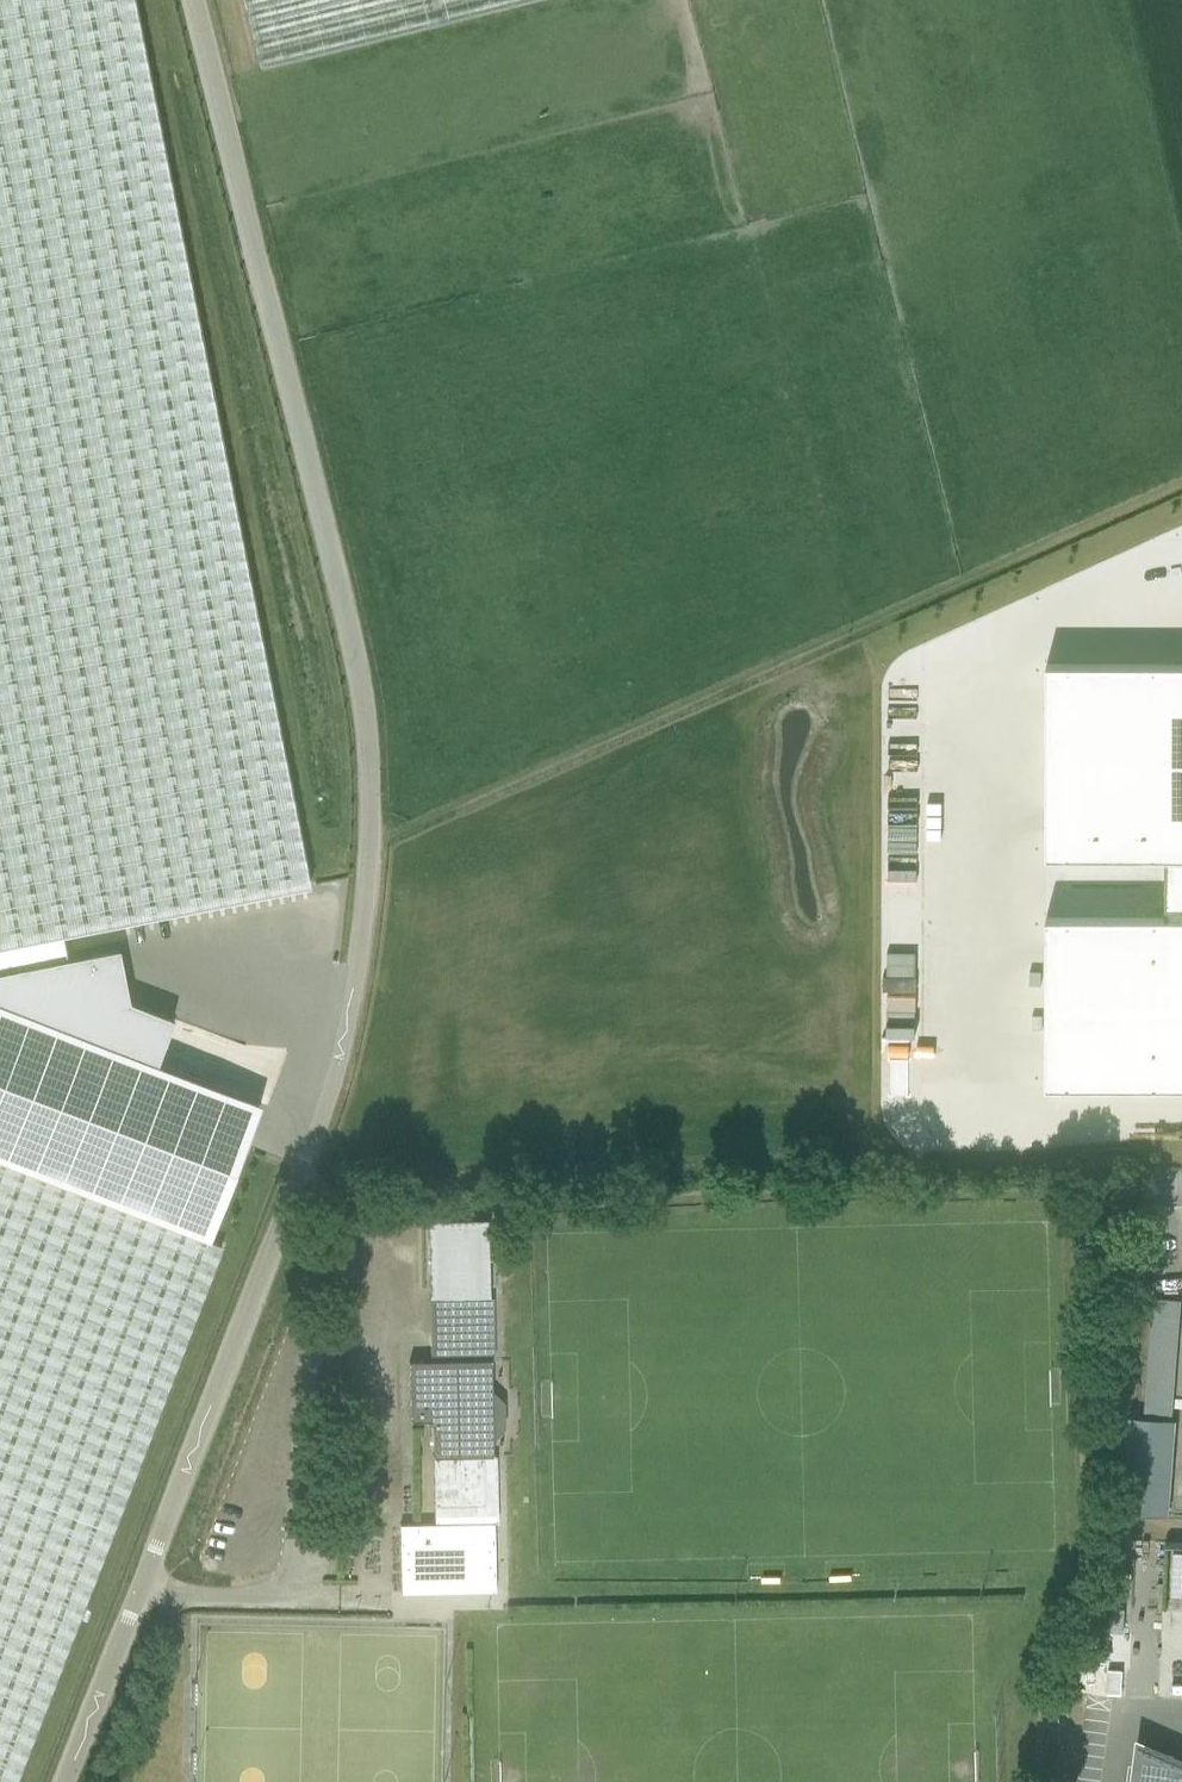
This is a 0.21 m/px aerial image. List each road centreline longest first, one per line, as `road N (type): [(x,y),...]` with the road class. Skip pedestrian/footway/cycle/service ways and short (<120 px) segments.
road 1 (unclassified): [(66,1781),(329,1095),(362,914),(371,796),(350,626),(193,0)]

